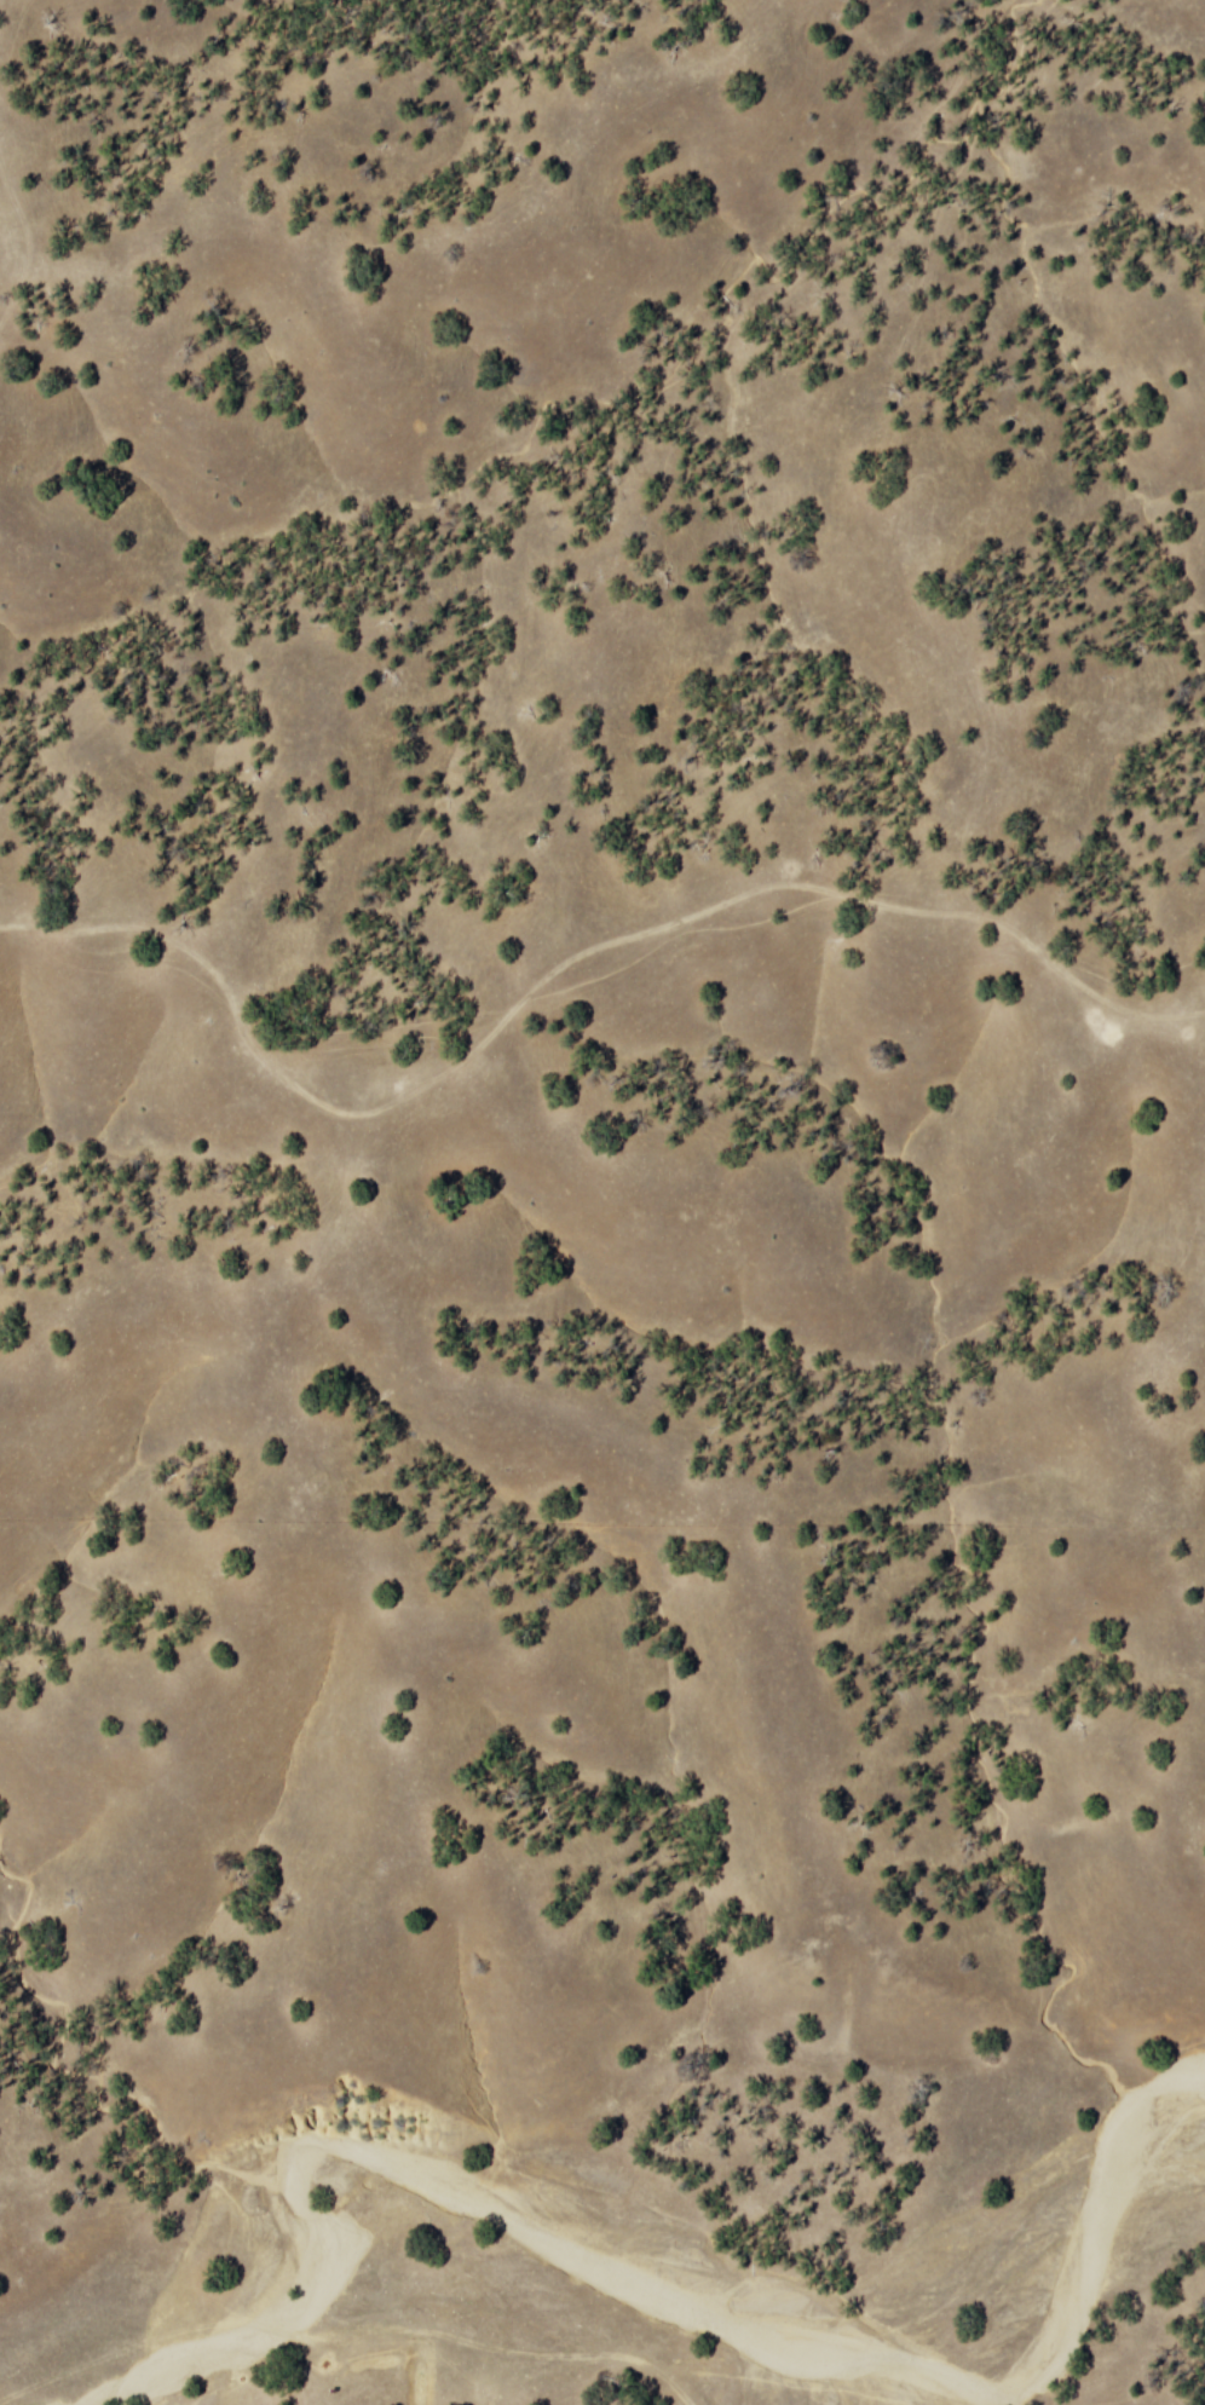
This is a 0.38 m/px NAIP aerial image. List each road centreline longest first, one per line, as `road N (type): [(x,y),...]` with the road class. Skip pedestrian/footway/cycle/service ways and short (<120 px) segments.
road 1 (track): [(691,2404),(632,2355),(531,2352),(396,2323),(352,2334),(327,2371)]

